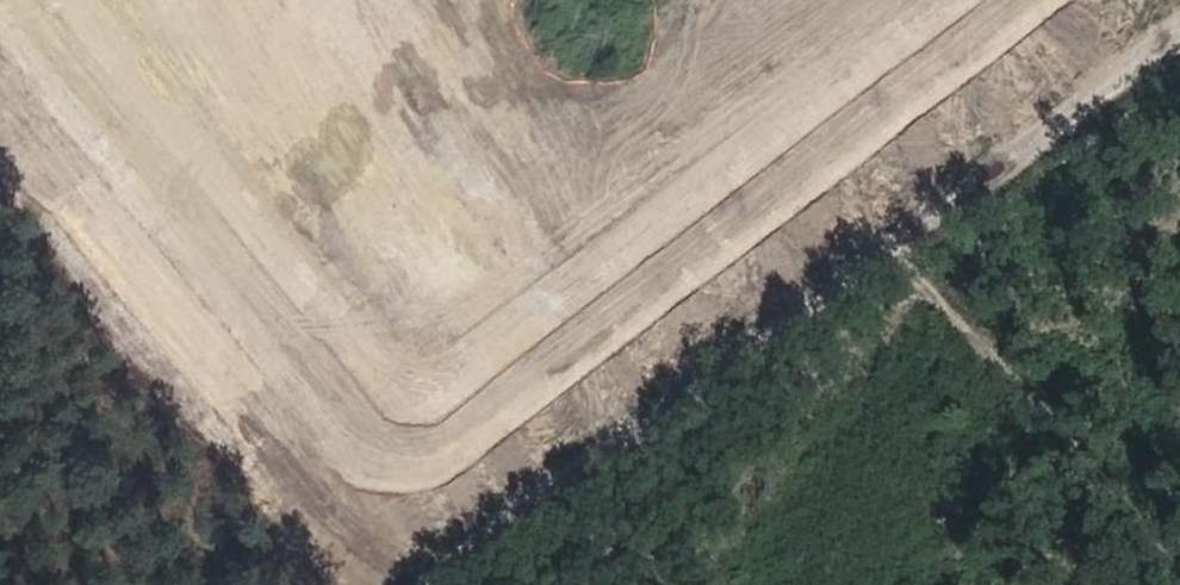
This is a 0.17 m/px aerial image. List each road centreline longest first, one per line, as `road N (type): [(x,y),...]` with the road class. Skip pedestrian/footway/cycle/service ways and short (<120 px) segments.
road 1 (track): [(1179,37),(445,584)]
road 2 (track): [(903,242),(1179,562)]

